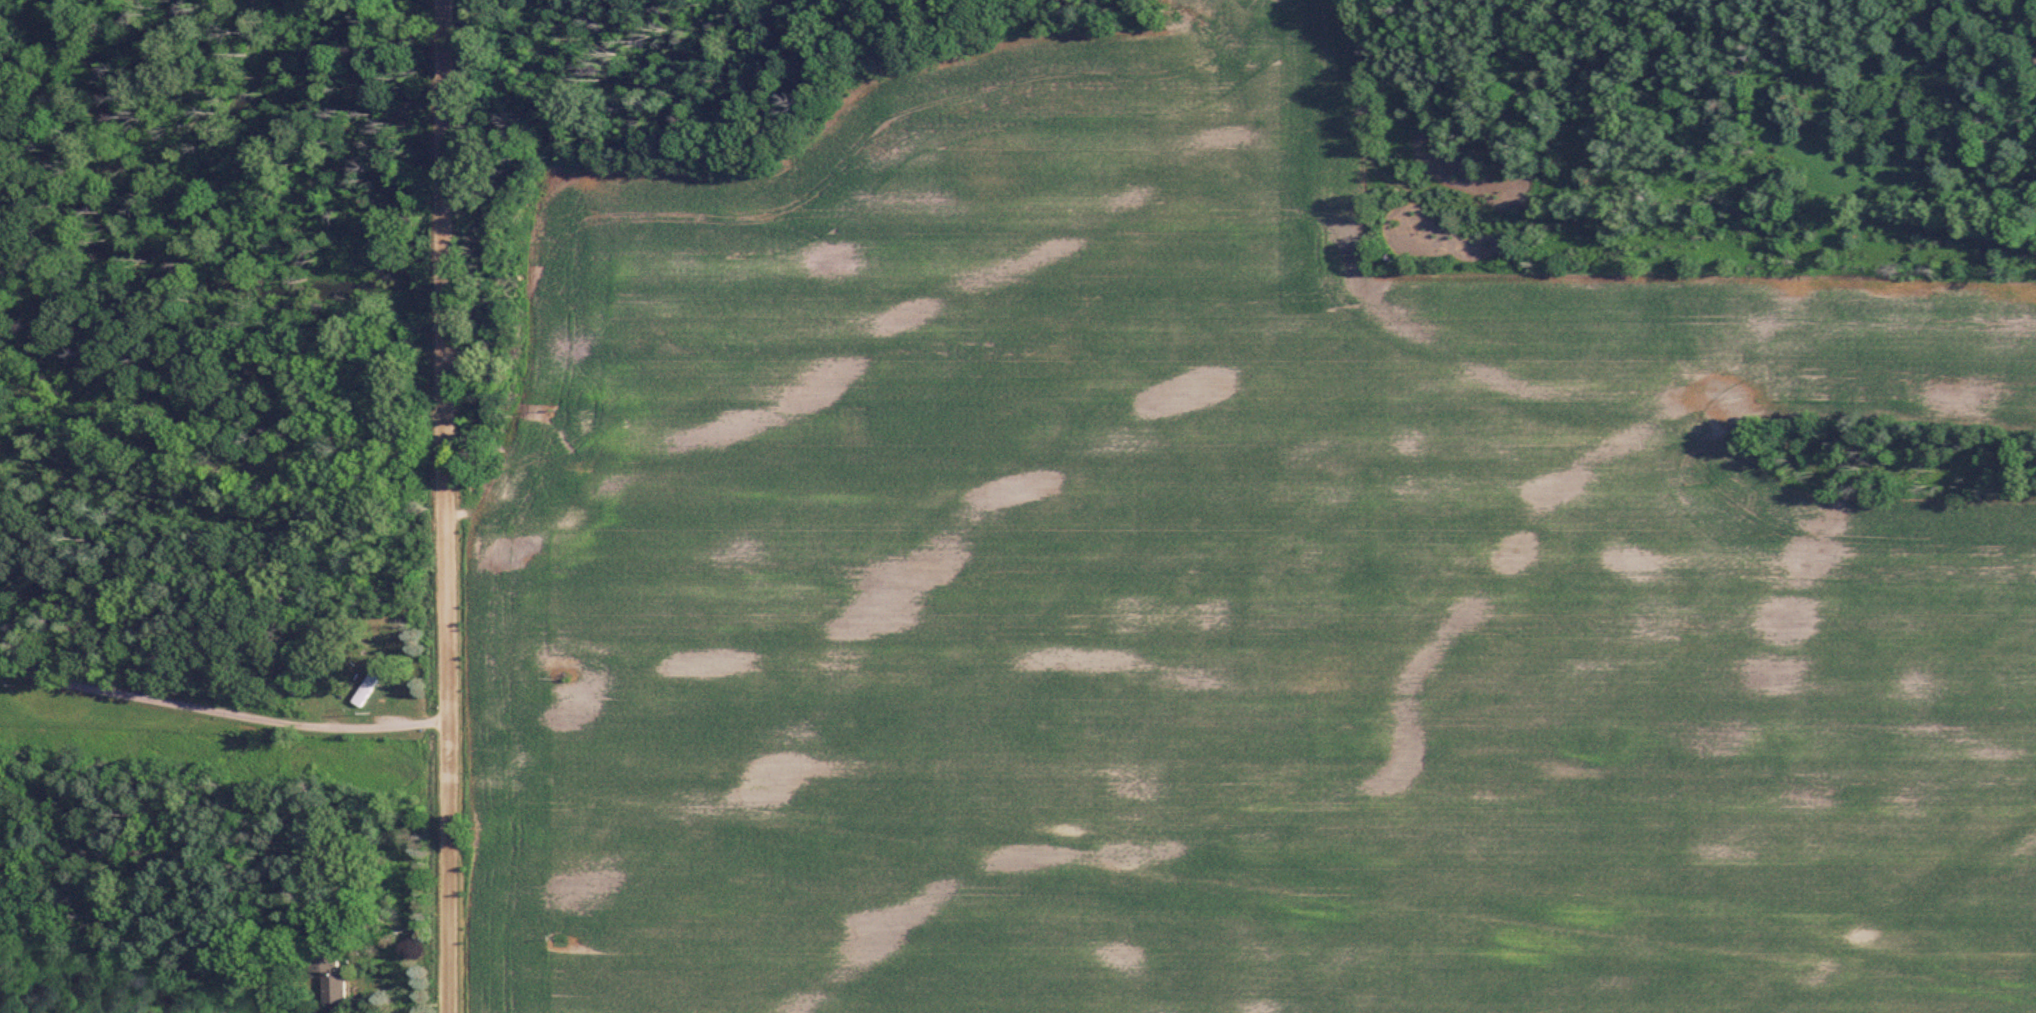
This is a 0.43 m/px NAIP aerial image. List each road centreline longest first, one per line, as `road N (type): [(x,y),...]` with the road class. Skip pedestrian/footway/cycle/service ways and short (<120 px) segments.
road 1 (residential): [(450,1012),(443,0)]
road 2 (residential): [(450,720),(343,728),(263,717),(46,675),(0,641)]

